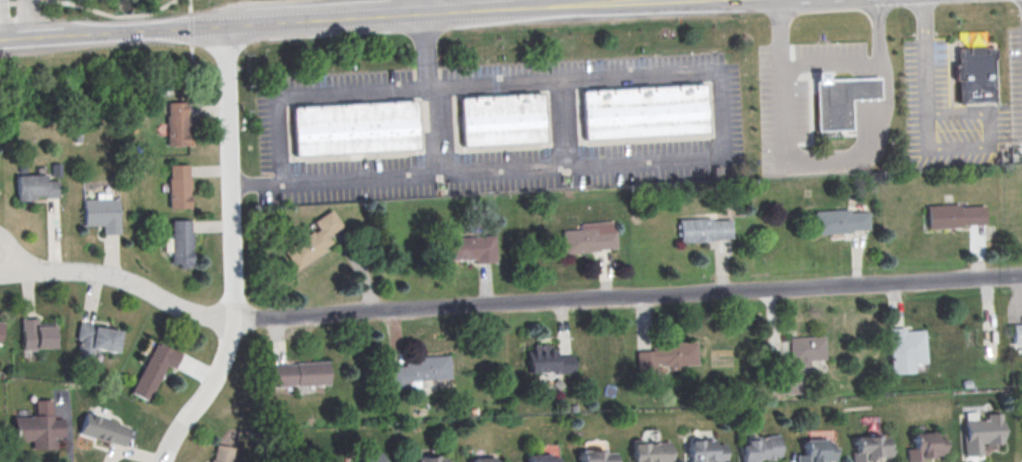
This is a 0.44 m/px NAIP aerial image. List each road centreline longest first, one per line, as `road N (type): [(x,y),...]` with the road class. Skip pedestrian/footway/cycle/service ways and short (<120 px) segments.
road 1 (residential): [(1021,275),(229,319)]
road 2 (residential): [(158,461),(218,374),(235,302),(225,26)]
road 3 (secondary): [(548,6),(168,29)]
road 4 (residential): [(229,319),(183,309),(118,277),(5,259)]

